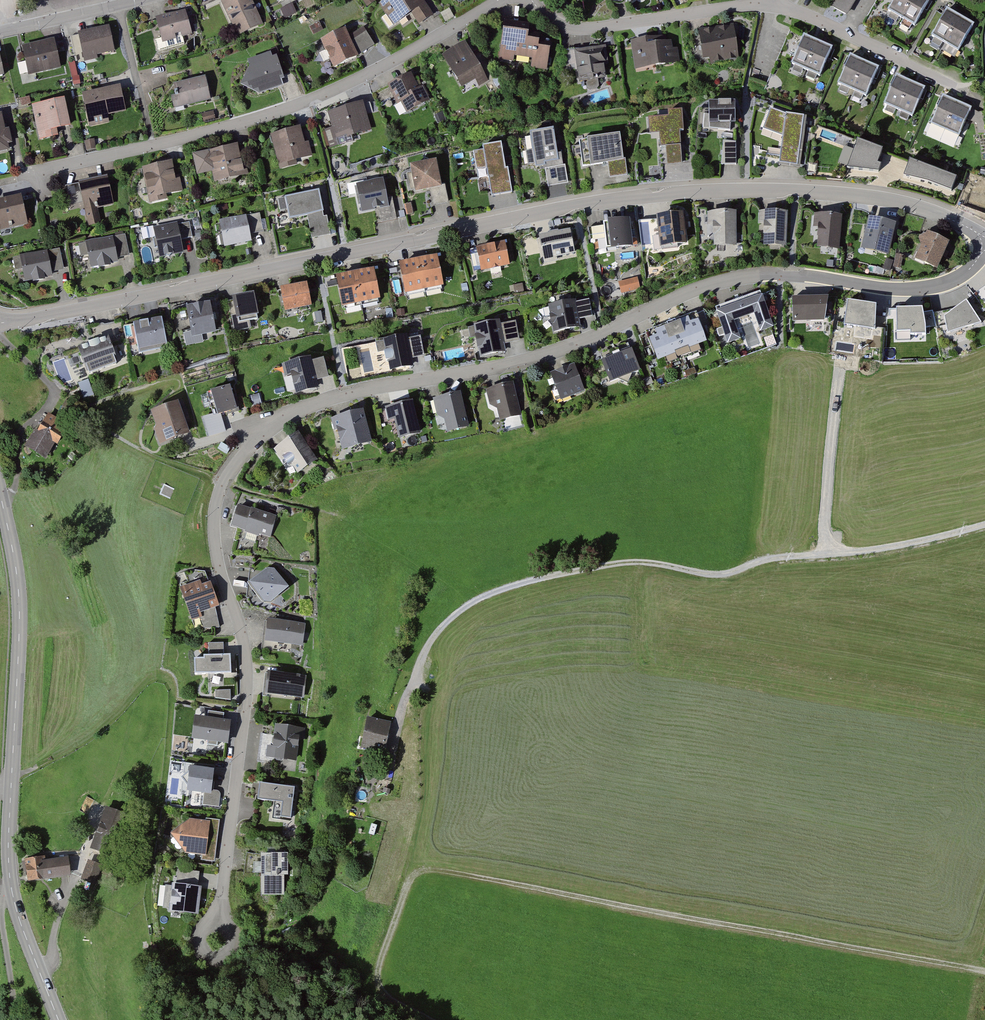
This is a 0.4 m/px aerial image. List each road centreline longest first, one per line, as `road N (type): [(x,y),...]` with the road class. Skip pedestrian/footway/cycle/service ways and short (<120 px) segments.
road 1 (residential): [(983,236),(967,267),(937,283),(775,275),(714,283),(555,350),(316,404),(267,430),(230,469),(213,521),(248,687),(218,921)]
road 2 (residential): [(983,236),(933,212),(858,195),(676,193),(576,203),(0,323)]
road 3 (track): [(984,525),(885,549),(770,557),(731,573),(616,563),(486,596),(457,613),(426,652),(399,715),(390,789)]
road 4 (track): [(984,971),(415,864)]
road 5 (residential): [(39,172),(315,99),(498,0)]
road 6 (residential): [(532,0),(575,29),(783,6),(954,86)]
road 7 (tertiary): [(0,494),(19,597),(11,782)]
road 8 (track): [(429,867),(409,879),(377,974),(383,994),(429,1019)]
road 9 (residential): [(13,893),(2,910),(17,1019)]

